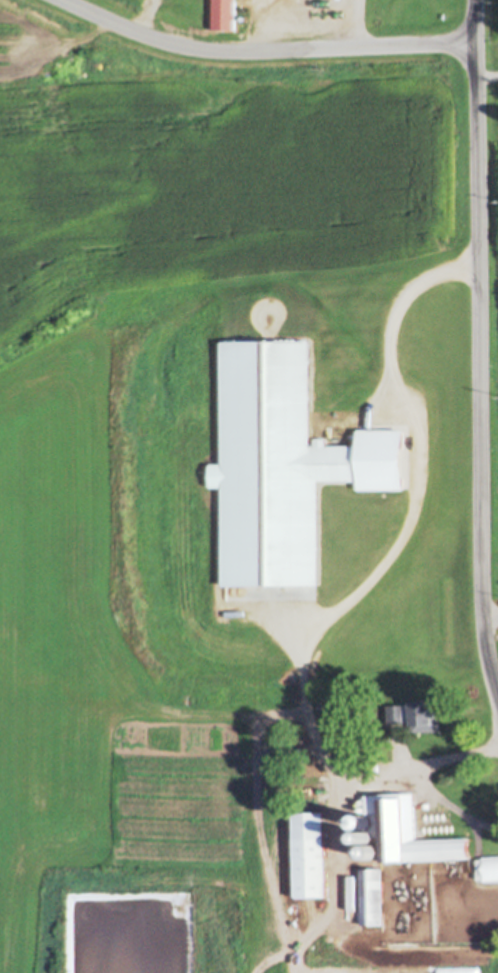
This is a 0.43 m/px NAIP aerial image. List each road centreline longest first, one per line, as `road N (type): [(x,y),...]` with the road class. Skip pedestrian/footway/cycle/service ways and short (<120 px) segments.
road 1 (residential): [(497,692),(483,575),(474,0)]
road 2 (residential): [(474,41),(225,53),(158,40),(61,0)]

